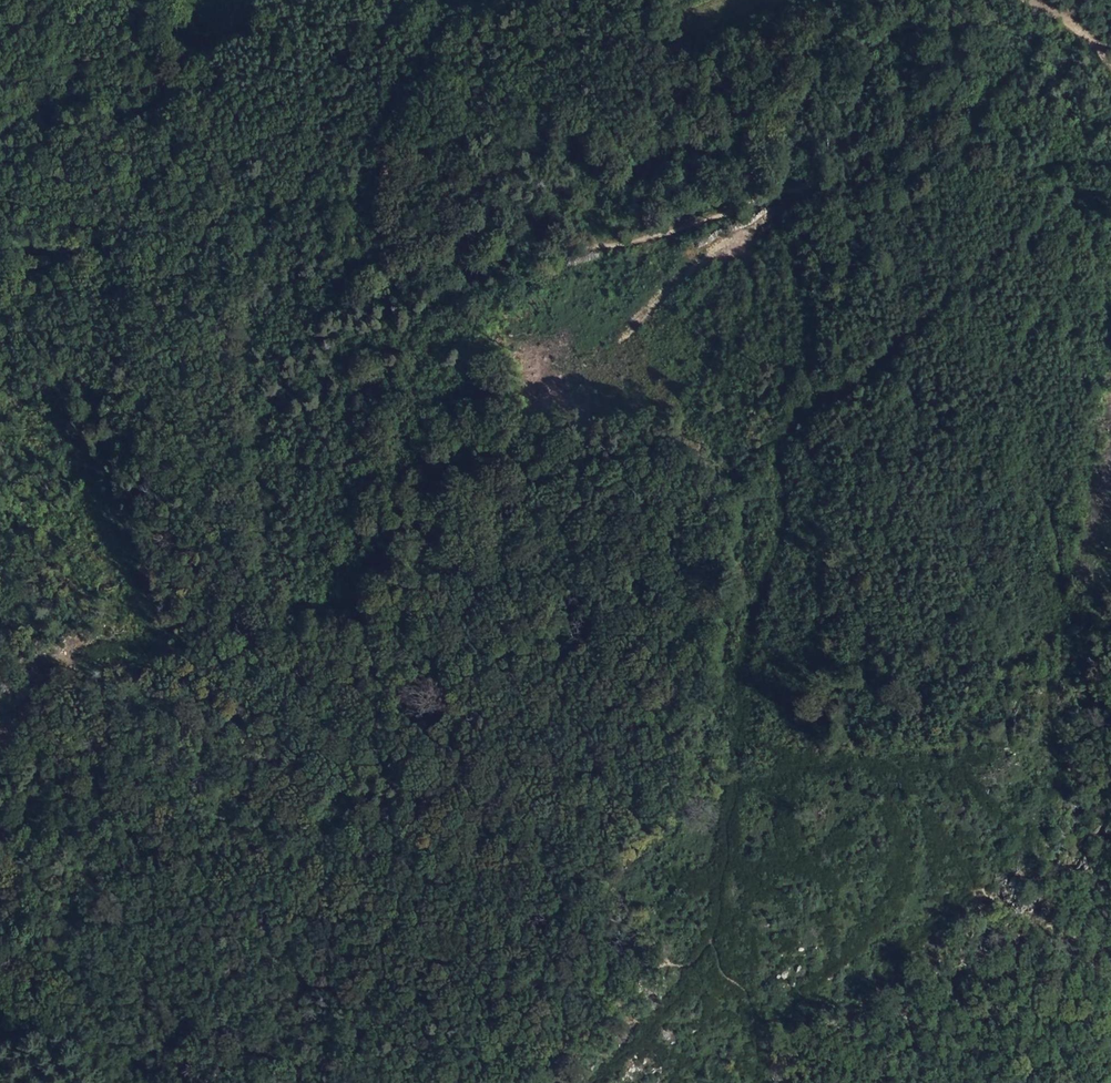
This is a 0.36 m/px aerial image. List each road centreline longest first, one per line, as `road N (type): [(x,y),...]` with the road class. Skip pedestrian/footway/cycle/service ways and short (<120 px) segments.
road 1 (track): [(0,977),(138,1082)]

